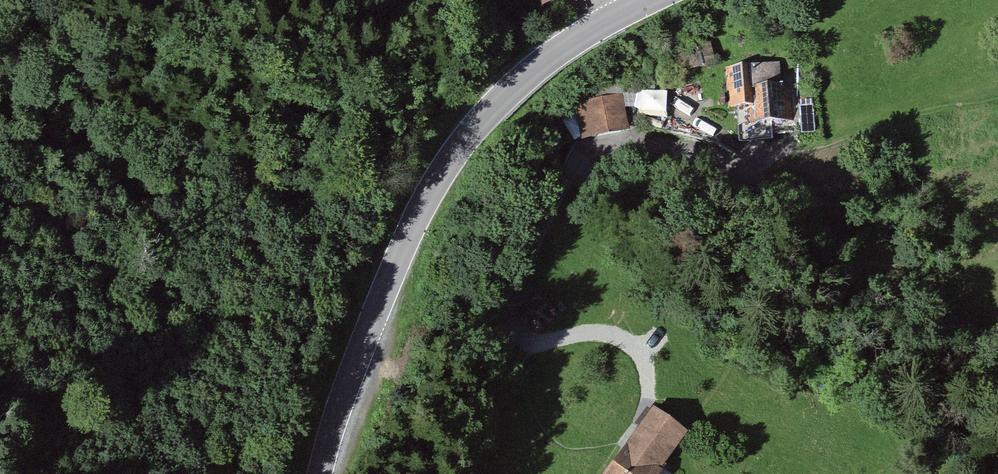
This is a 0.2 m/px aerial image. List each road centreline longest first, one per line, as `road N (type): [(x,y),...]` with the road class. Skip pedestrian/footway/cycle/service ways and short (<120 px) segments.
road 1 (track): [(463,473),(464,390),(571,177),(592,152),(634,146),(753,171),(848,142)]
road 2 (tertiary): [(320,473),(357,358),(427,198),(520,81),(649,0)]

